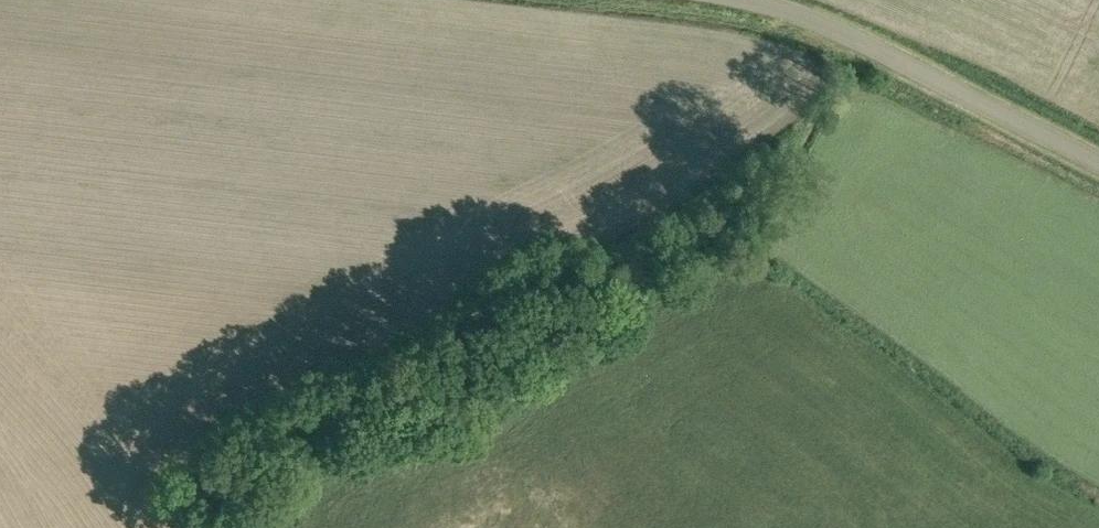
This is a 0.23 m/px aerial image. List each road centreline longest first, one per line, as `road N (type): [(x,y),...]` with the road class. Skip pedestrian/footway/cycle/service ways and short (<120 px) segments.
road 1 (unclassified): [(1098,161),(839,31),(746,0)]

